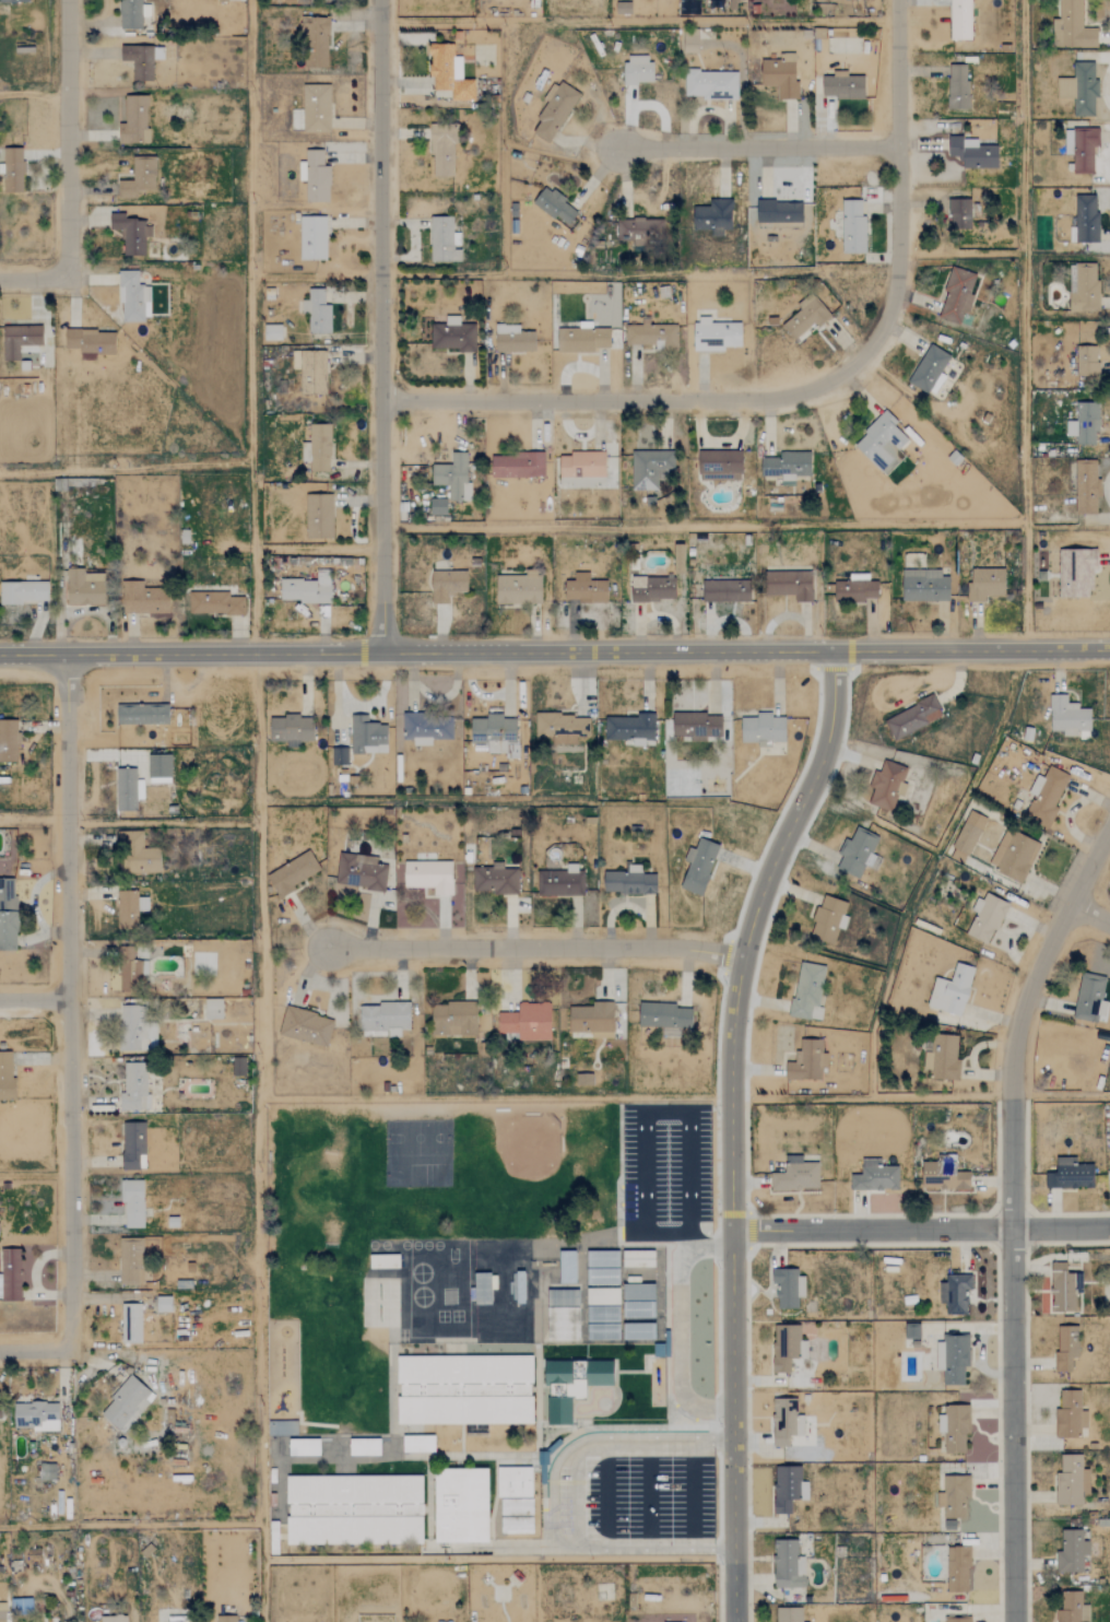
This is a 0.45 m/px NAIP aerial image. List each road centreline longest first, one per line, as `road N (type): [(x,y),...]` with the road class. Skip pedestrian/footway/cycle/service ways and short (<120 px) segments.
road 1 (tertiary): [(0,654),(1109,647)]
road 2 (residential): [(734,1621),(732,1032),(758,902),(826,744),(834,650)]
road 3 (residential): [(381,400),(740,401),(813,388),(840,372),(882,329),(891,304),(897,0)]
road 4 (residential): [(1013,1621),(1016,1030),(1043,952),(1109,824)]
road 5 (residential): [(85,1352),(64,655)]
road 6 (residential): [(381,650),(380,0)]
road 7 (residential): [(743,959),(668,947),(329,944)]
road 8 (residential): [(732,1230),(1109,1229)]
road 9 (residential): [(69,283),(67,0)]
road 10 (residential): [(617,150),(897,146)]

